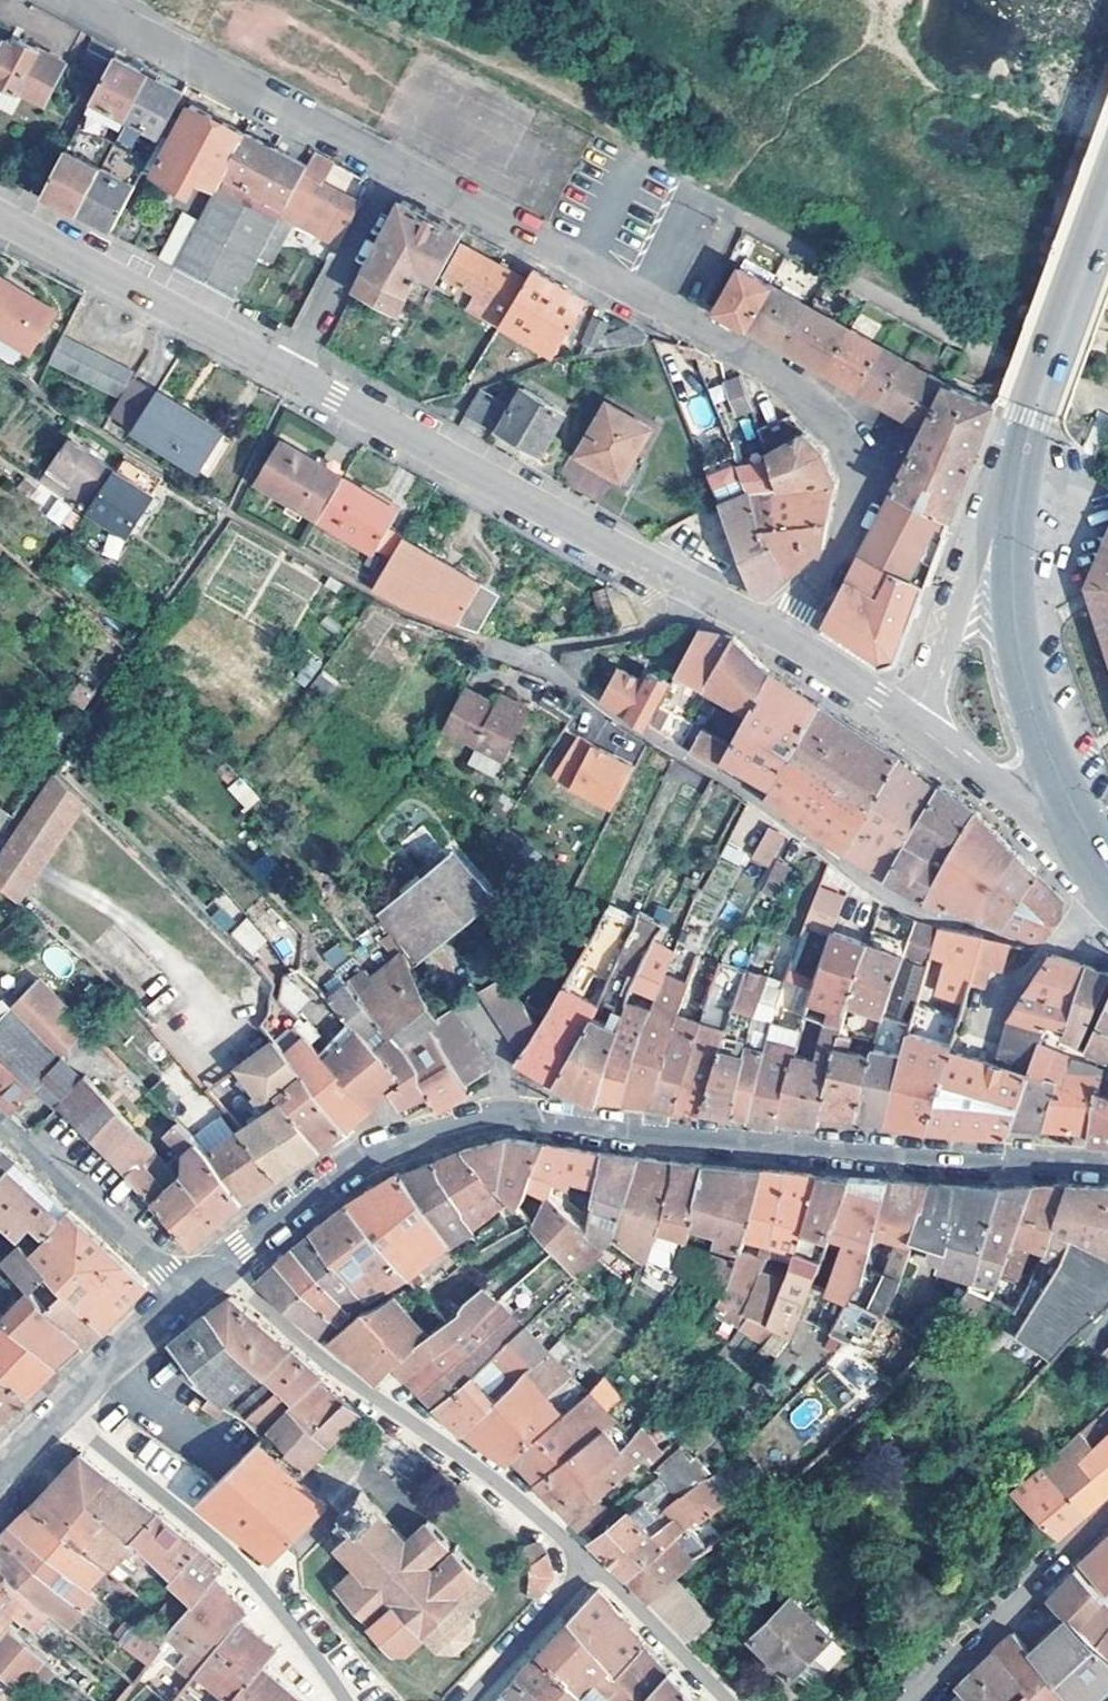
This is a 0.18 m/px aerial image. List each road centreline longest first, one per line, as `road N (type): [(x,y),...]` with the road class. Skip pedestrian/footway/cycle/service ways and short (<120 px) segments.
road 1 (tertiary): [(1107,1167),(515,1122),(361,1164),(216,1273)]
road 2 (residential): [(782,636),(839,552),(853,511),(851,455),(819,406),(735,348),(395,168)]
road 3 (secondary): [(782,636),(290,372)]
road 4 (residential): [(216,1273),(351,1391),(493,1482),(595,1571)]
road 5 (residential): [(59,1421),(248,1574),(347,1700)]
road 6 (secondary): [(1100,856),(1063,787),(1024,674),(1012,473)]
road 7 (residential): [(395,168),(78,0)]
road 8 (secondary): [(290,372),(0,212)]
road 9 (secondary): [(1012,473),(1107,215)]
road 10 (residential): [(907,1700),(1107,1516)]
road 11 (secondary): [(1012,473),(914,723)]
road 12 (tertiary): [(192,1296),(0,1127)]
road 13 (residential): [(395,168),(290,372)]
road 14 (secondary): [(1100,856),(914,723)]
road 15 (residential): [(727,1700),(595,1571)]
road 16 (residential): [(59,1421),(192,1296)]
road 17 (residential): [(595,1571),(467,1700)]
road 18 (secondary): [(914,723),(782,636)]

